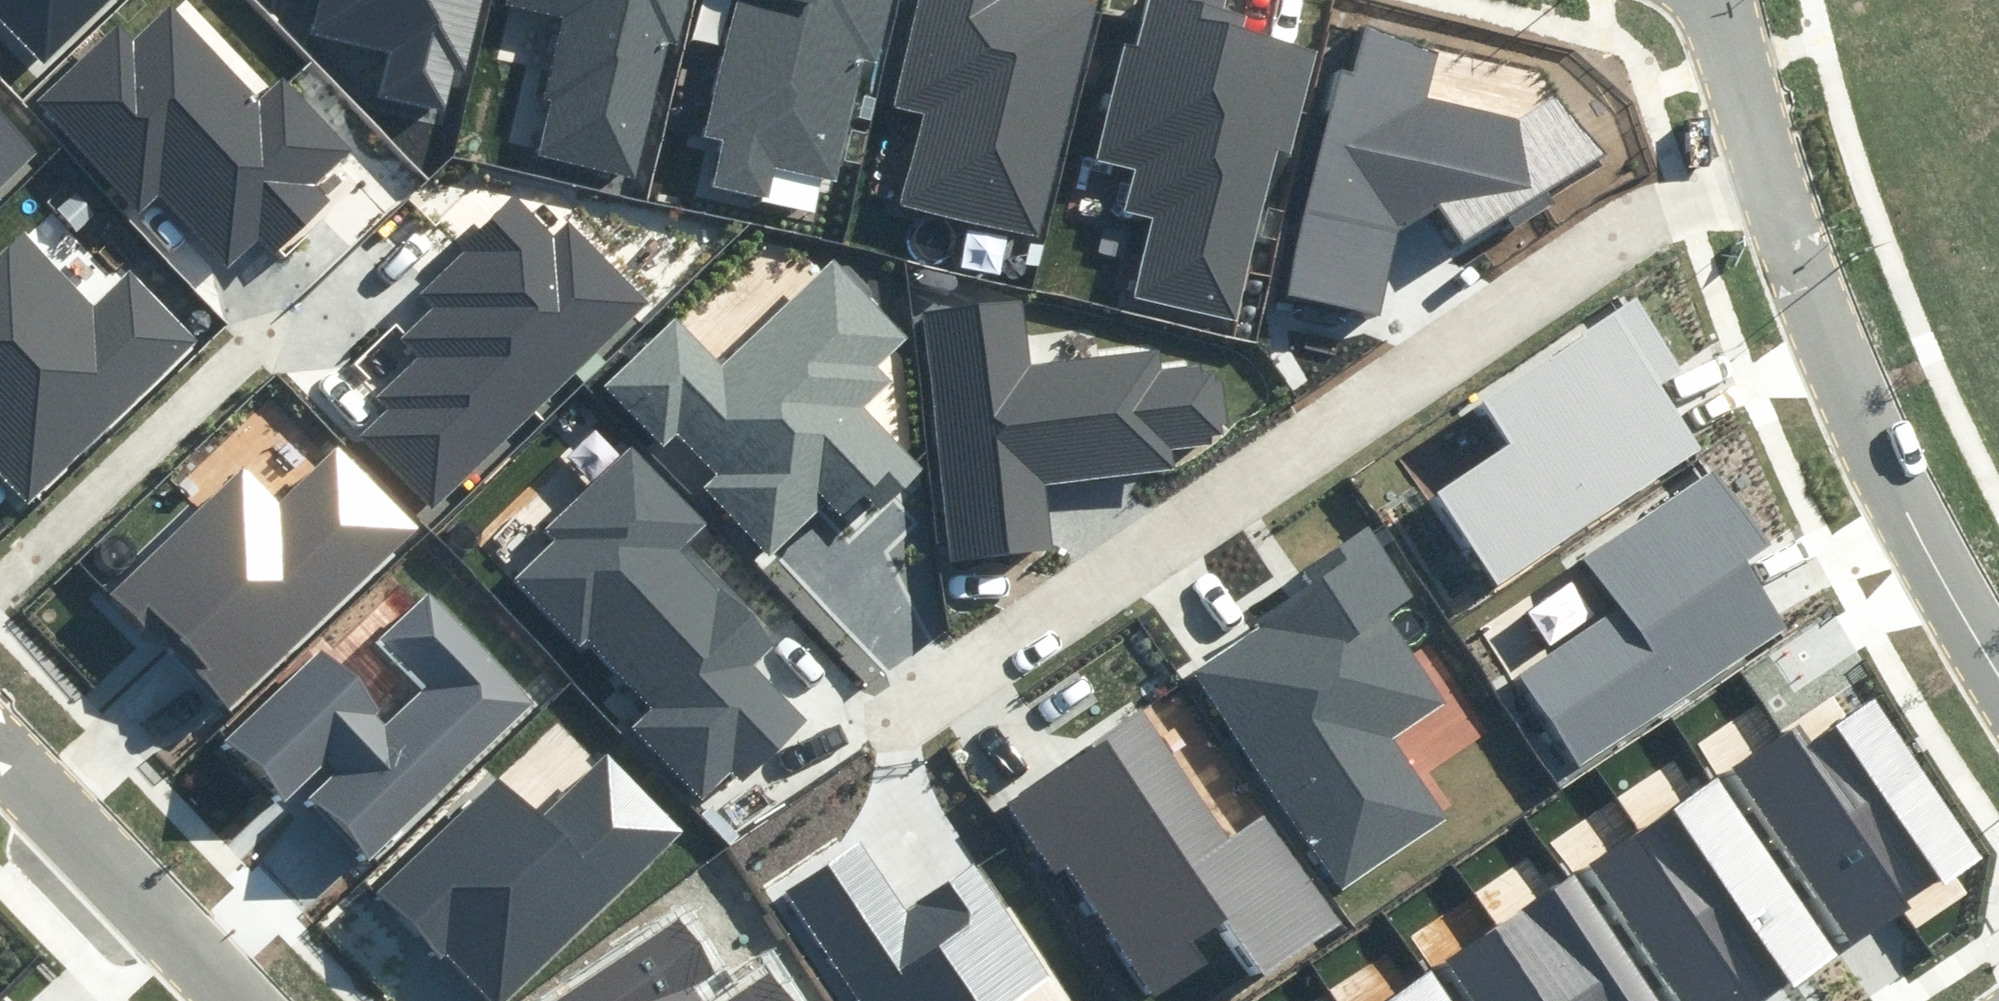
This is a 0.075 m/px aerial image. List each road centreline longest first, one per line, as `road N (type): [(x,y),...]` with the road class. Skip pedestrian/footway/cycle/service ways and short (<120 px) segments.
road 1 (residential): [(887,728),(1628,220),(1778,192)]
road 2 (residential): [(1998,666),(1916,544),(1778,192)]
road 3 (residential): [(0,748),(233,1000)]
road 4 (residential): [(1778,192),(1711,0)]

